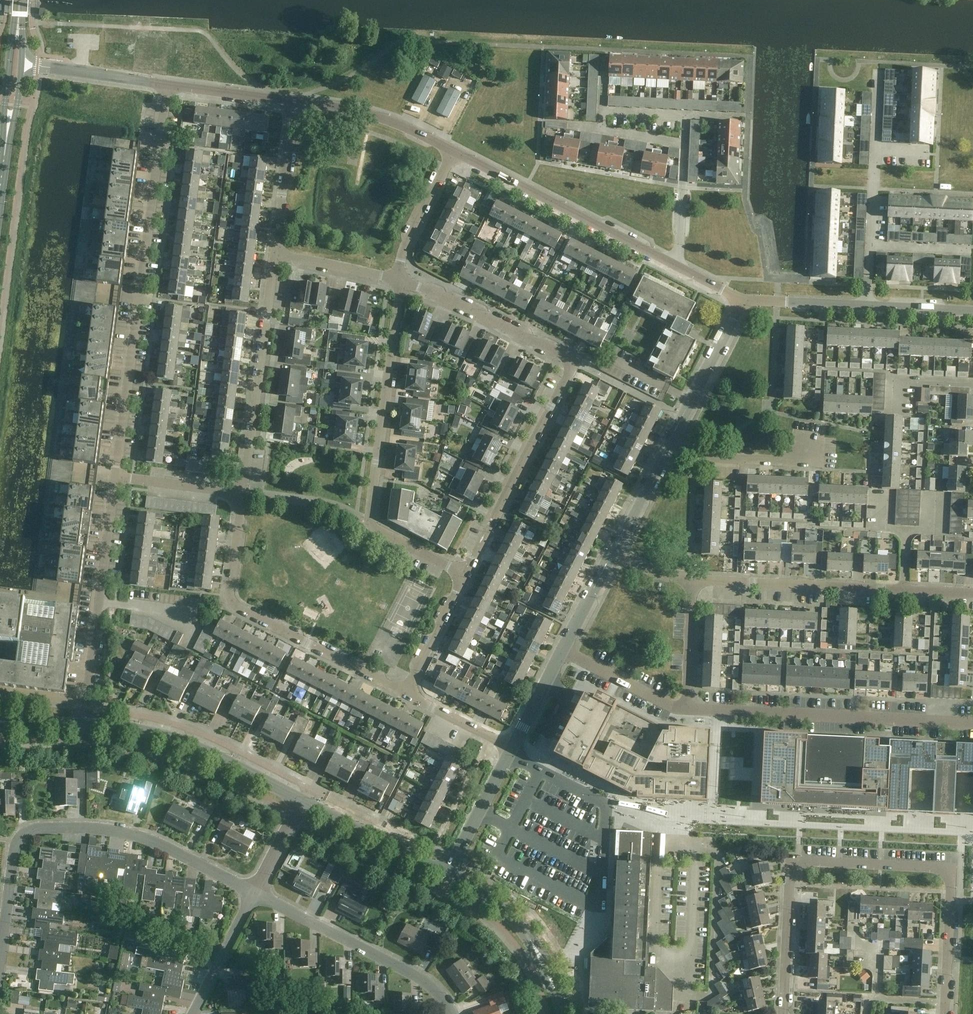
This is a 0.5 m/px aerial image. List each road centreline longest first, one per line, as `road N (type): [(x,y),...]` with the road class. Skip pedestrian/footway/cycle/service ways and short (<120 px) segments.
road 1 (residential): [(465,576),(569,368),(563,357),(401,281)]
road 2 (unclassified): [(117,478),(167,85)]
road 3 (residential): [(0,960),(14,855),(32,830),(119,830),(161,844),(256,895)]
road 4 (residential): [(465,576),(369,526),(401,281)]
road 5 (residential): [(404,694),(232,601),(242,494)]
road 6 (residential): [(945,1013),(952,886),(944,869),(793,865)]
road 7 (residential): [(972,723),(685,709)]
road 8 (residential): [(694,580),(972,594)]
road 9 (tertiary): [(678,265),(455,151)]
road 10 (unclassified): [(85,726),(117,478)]
road 11 (residential): [(242,494),(274,253)]
road 12 (residential): [(868,307),(879,71)]
road 13 (tertiary): [(302,802),(200,749),(85,726)]
road 14 (residential): [(452,1013),(426,981),(256,895)]
road 15 (residential): [(699,824),(647,820),(605,805),(510,749)]
road 16 (tertiary): [(563,1013),(515,919),(449,875)]
road 17 (tertiary): [(455,151),(354,109),(293,101)]
road 18 (tertiary): [(449,875),(302,802)]
road 19 (residential): [(810,436),(799,459),(744,459),(672,437)]
road 20 (residential): [(274,253),(293,101)]
road 21 (tertiary): [(167,85),(16,65)]
road 22 (residential): [(783,1013),(793,865)]
road 23 (residential): [(401,281),(406,246),(455,151)]
road 24 (unclassified): [(449,875),(510,749)]
road 25 (residential): [(685,709),(561,649)]
road 26 (residential): [(192,1013),(256,895)]
road 27 (residential): [(404,694),(465,576)]
road 28 (unclassified): [(612,554),(672,437)]
road 29 (residential): [(401,281),(274,253)]
road 30 (residential): [(685,709),(694,580)]
road 31 (tertiary): [(293,101),(167,85)]
road 32 (residential): [(242,494),(117,478)]
road 33 (tertiary): [(868,307),(743,300)]
road 34 (residential): [(678,265),(685,145)]

